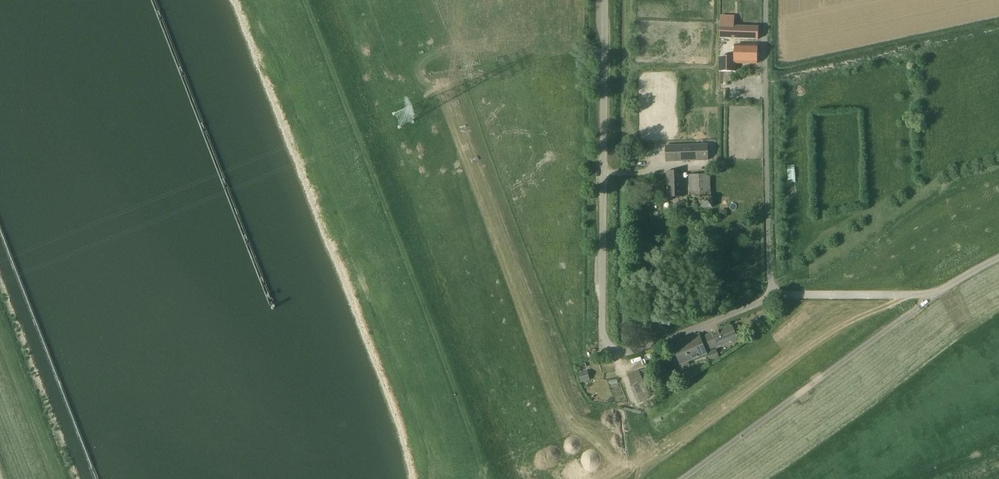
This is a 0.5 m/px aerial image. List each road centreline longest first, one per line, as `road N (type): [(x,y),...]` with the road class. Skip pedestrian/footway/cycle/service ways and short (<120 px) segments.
road 1 (unclassified): [(605,0),(603,334)]
road 2 (unclassified): [(933,297),(681,478)]
road 3 (unclassified): [(771,294),(769,0)]
road 4 (unclassified): [(771,294),(638,351),(613,350),(603,334)]
road 5 (unclassified): [(933,297),(771,294)]

